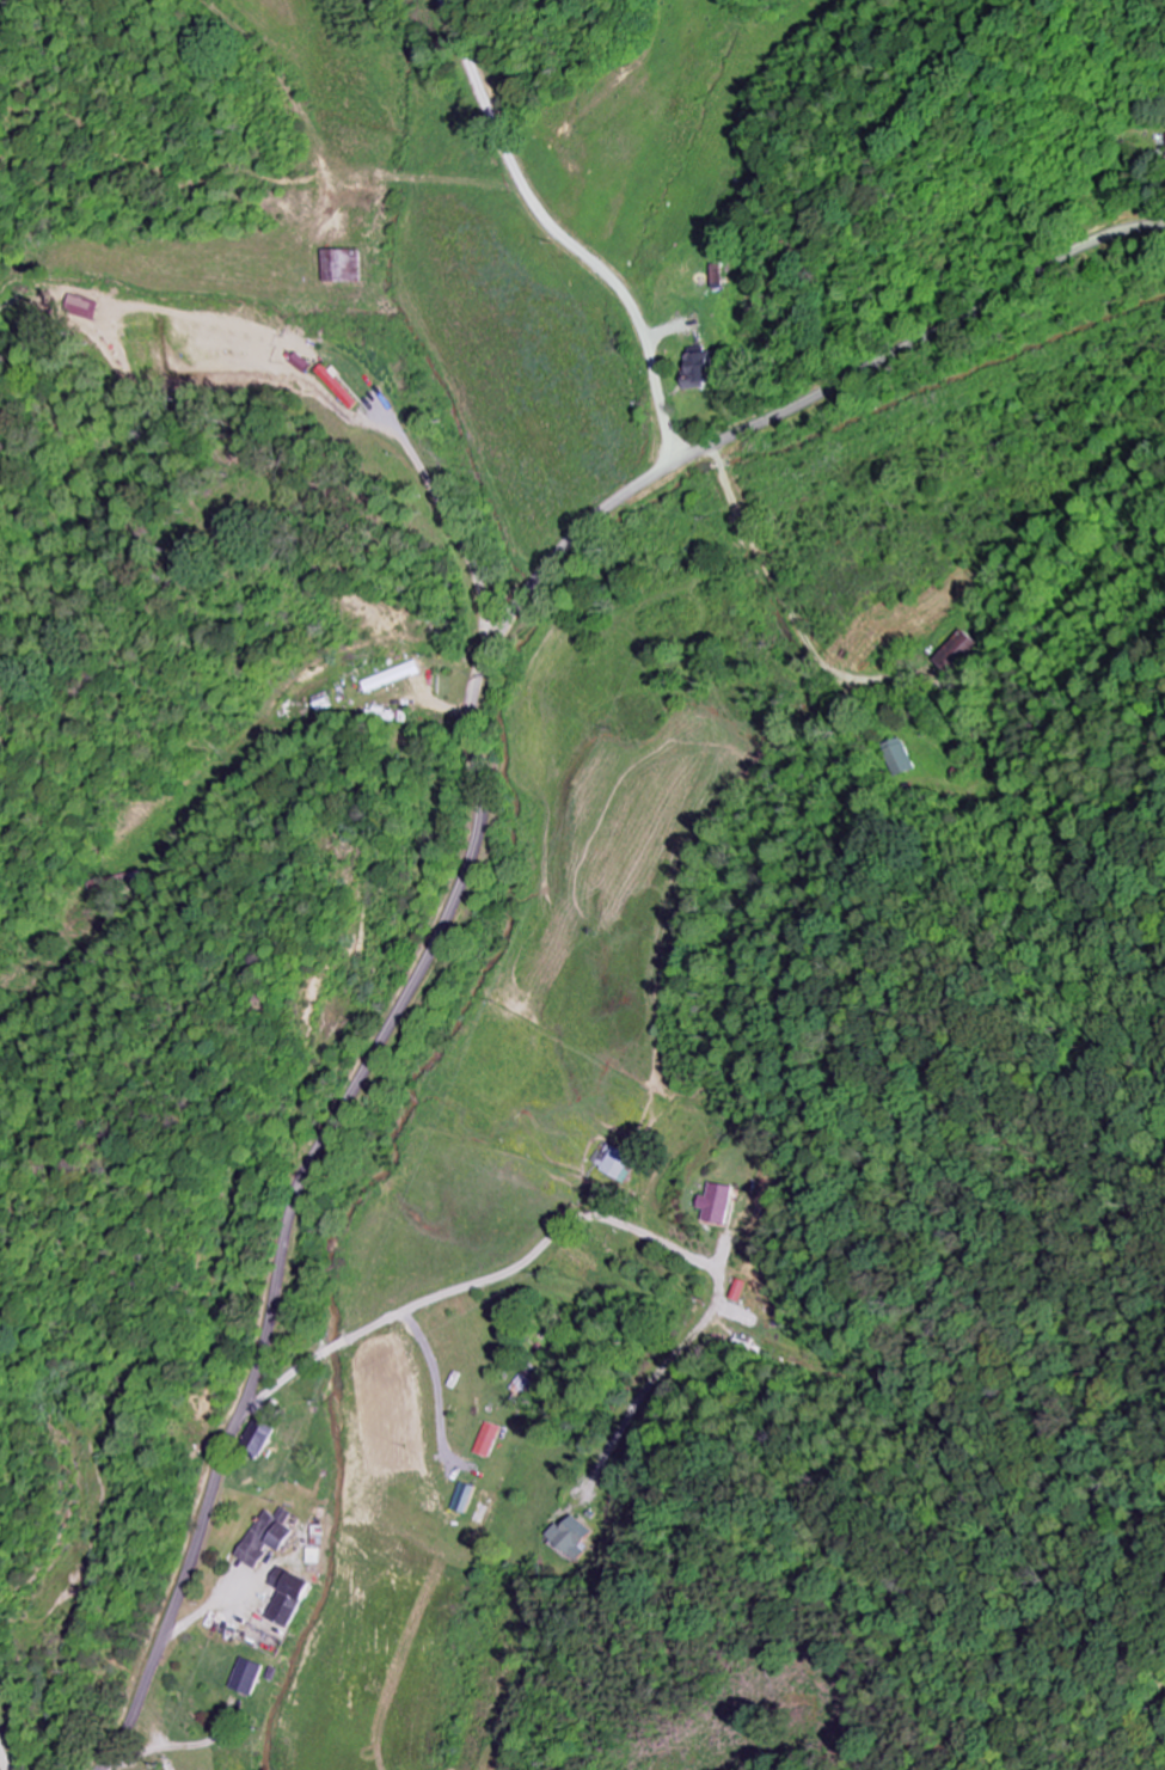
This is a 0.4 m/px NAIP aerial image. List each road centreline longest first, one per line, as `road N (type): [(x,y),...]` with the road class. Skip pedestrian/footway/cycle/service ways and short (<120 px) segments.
road 1 (residential): [(1164,224),(1092,243),(952,327),(674,465),(588,527),(501,632),(476,688),(486,804),(478,858),(443,942),(293,1215),(260,1371),(133,1721),(98,1769)]
road 2 (residential): [(674,465),(661,367),(644,316),(621,286),(550,246),(511,206),(450,0)]

